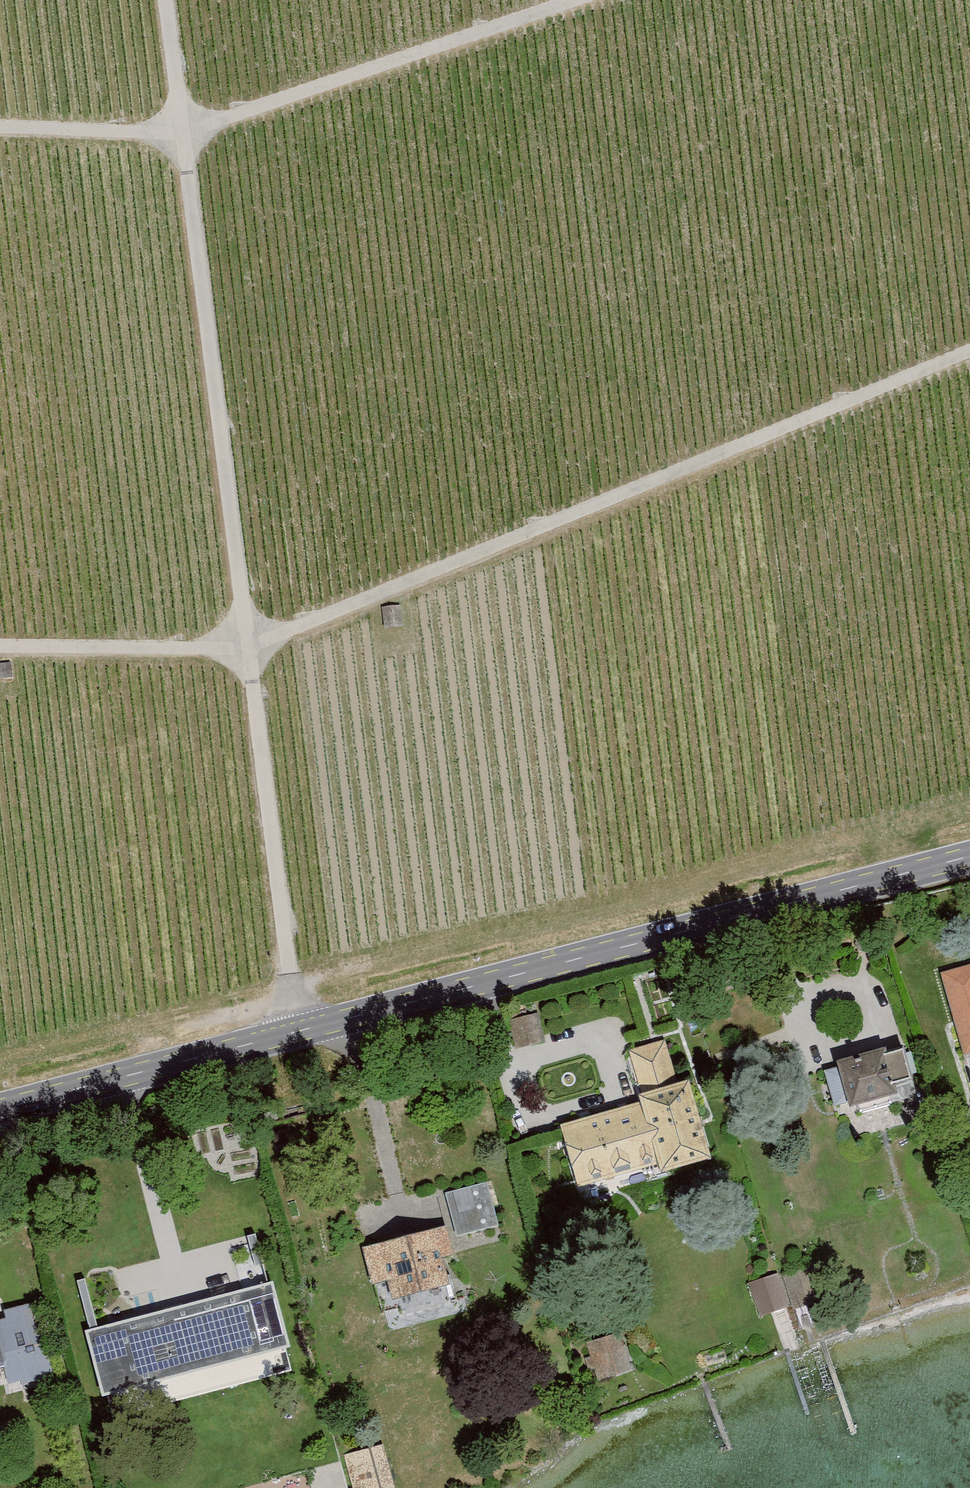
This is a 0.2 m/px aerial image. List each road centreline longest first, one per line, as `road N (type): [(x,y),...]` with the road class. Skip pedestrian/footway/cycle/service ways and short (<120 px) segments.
road 1 (track): [(300,1031),(167,0)]
road 2 (track): [(969,352),(248,647),(0,645)]
road 3 (primary): [(0,1109),(969,857)]
road 4 (track): [(579,0),(184,132),(0,126)]

